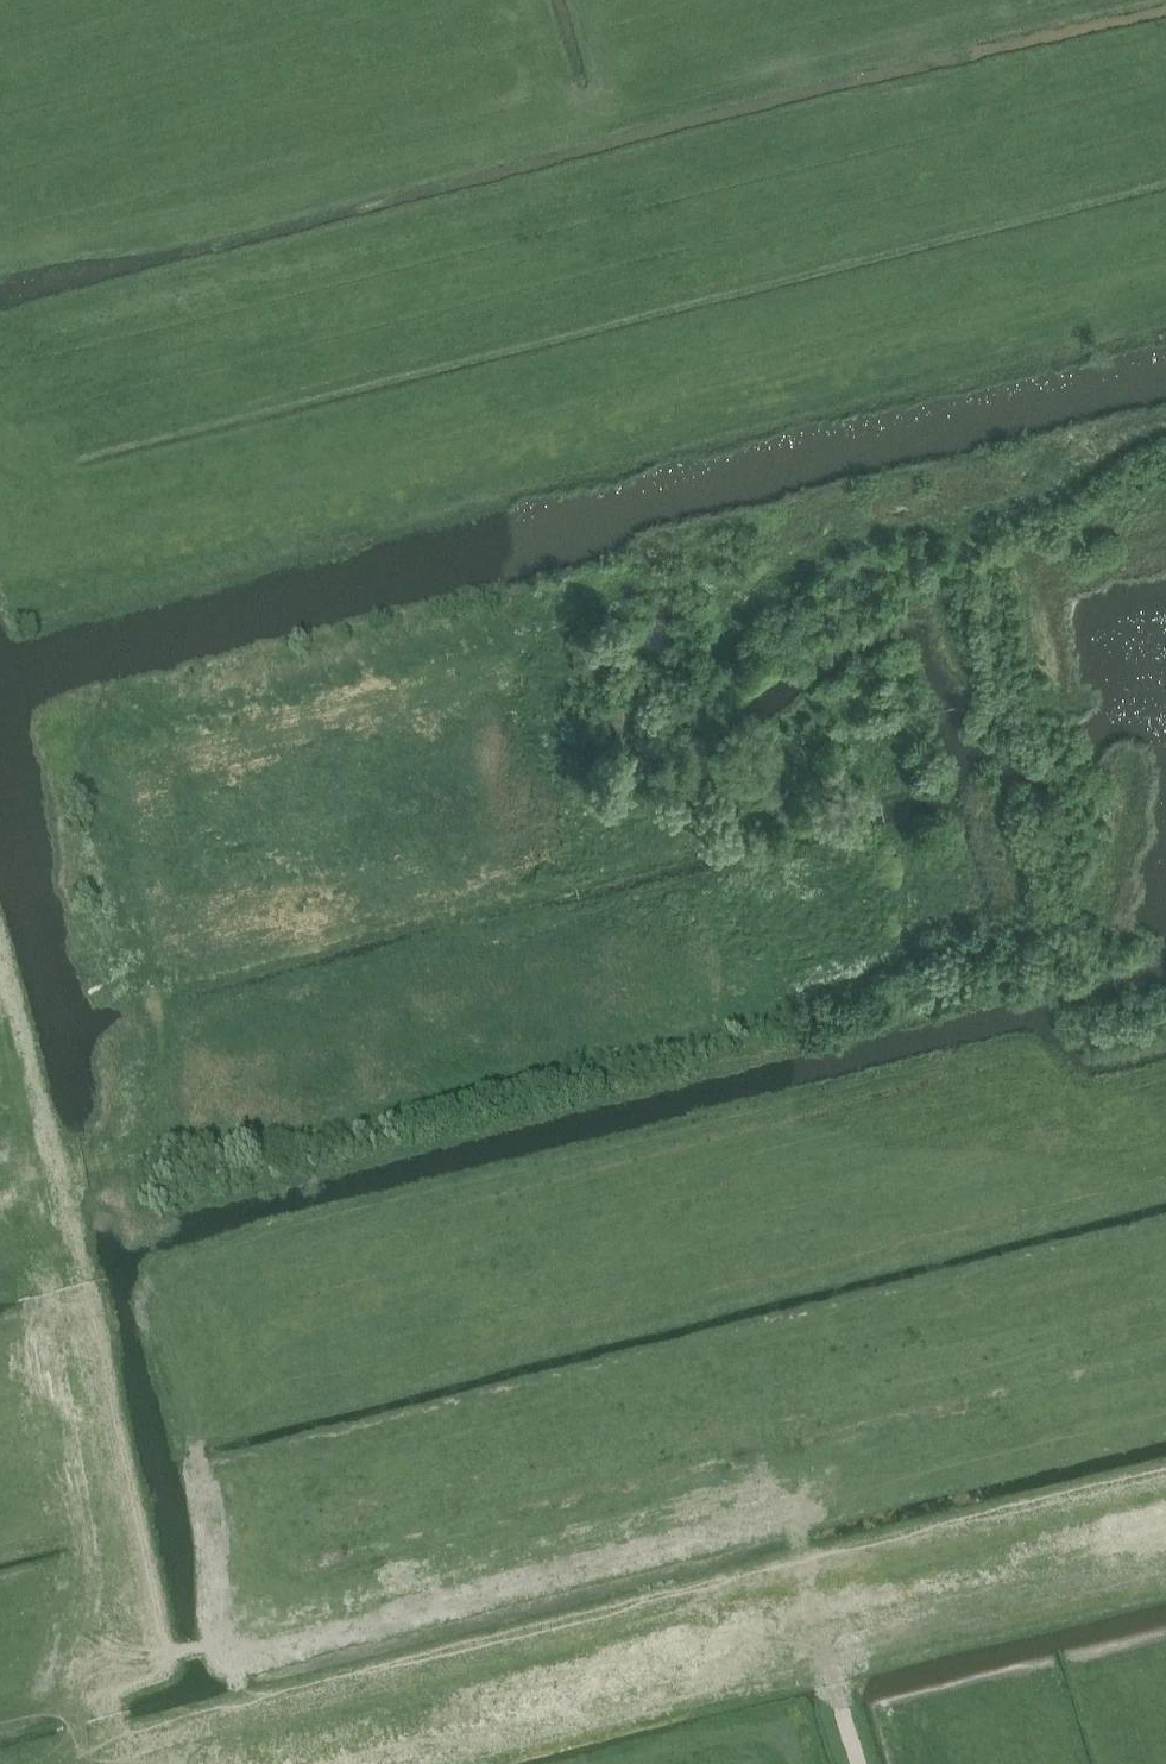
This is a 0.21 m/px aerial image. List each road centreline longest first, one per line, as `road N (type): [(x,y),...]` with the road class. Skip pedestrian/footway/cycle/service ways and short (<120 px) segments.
road 1 (track): [(0,1248),(66,1173),(114,1151),(158,1037),(94,864),(83,737),(160,712),(552,629)]
road 2 (track): [(858,1763),(787,1510),(529,1565)]

